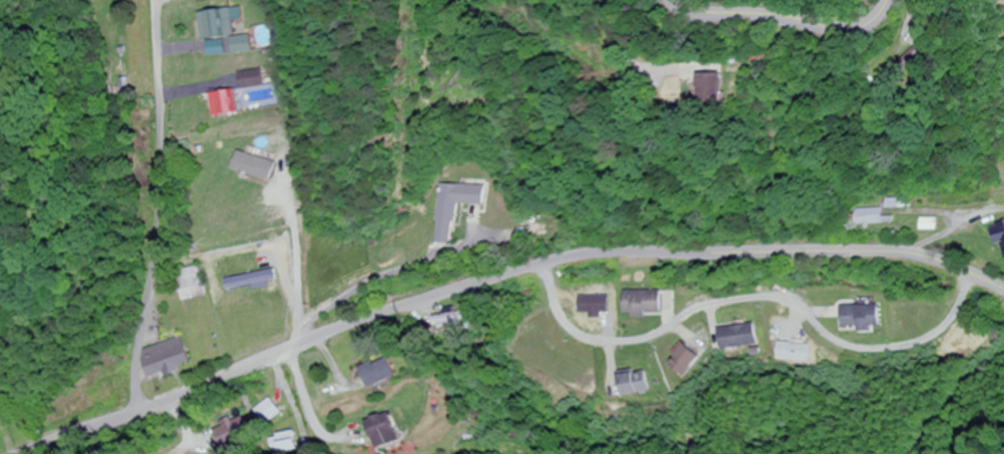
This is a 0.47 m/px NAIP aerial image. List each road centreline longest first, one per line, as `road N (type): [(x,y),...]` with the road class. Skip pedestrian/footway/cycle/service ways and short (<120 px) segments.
road 1 (secondary): [(20,453),(321,331),(586,253),(902,252),(1003,290)]
road 2 (residential): [(535,265),(558,327),(578,342),(649,339),(711,304),(761,300),(788,306),(828,340),(876,347),(929,329),(975,278)]
road 3 (residential): [(135,410),(152,106),(145,0)]
road 4 (secondary): [(886,0),(871,21),(847,29),(693,10),(676,0)]

